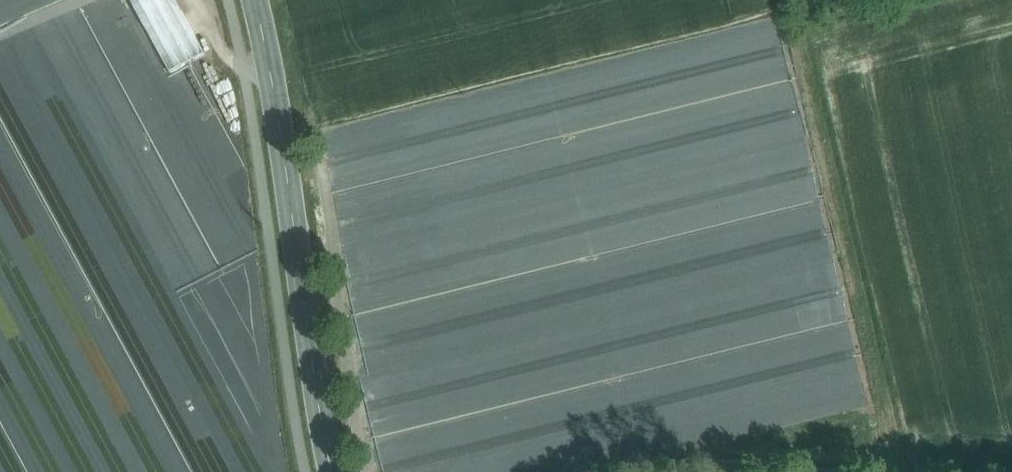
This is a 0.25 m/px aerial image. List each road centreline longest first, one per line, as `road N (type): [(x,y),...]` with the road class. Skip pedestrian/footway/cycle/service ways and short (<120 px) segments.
road 1 (secondary): [(336,471),(253,0)]
road 2 (track): [(800,471),(666,466),(622,471)]

